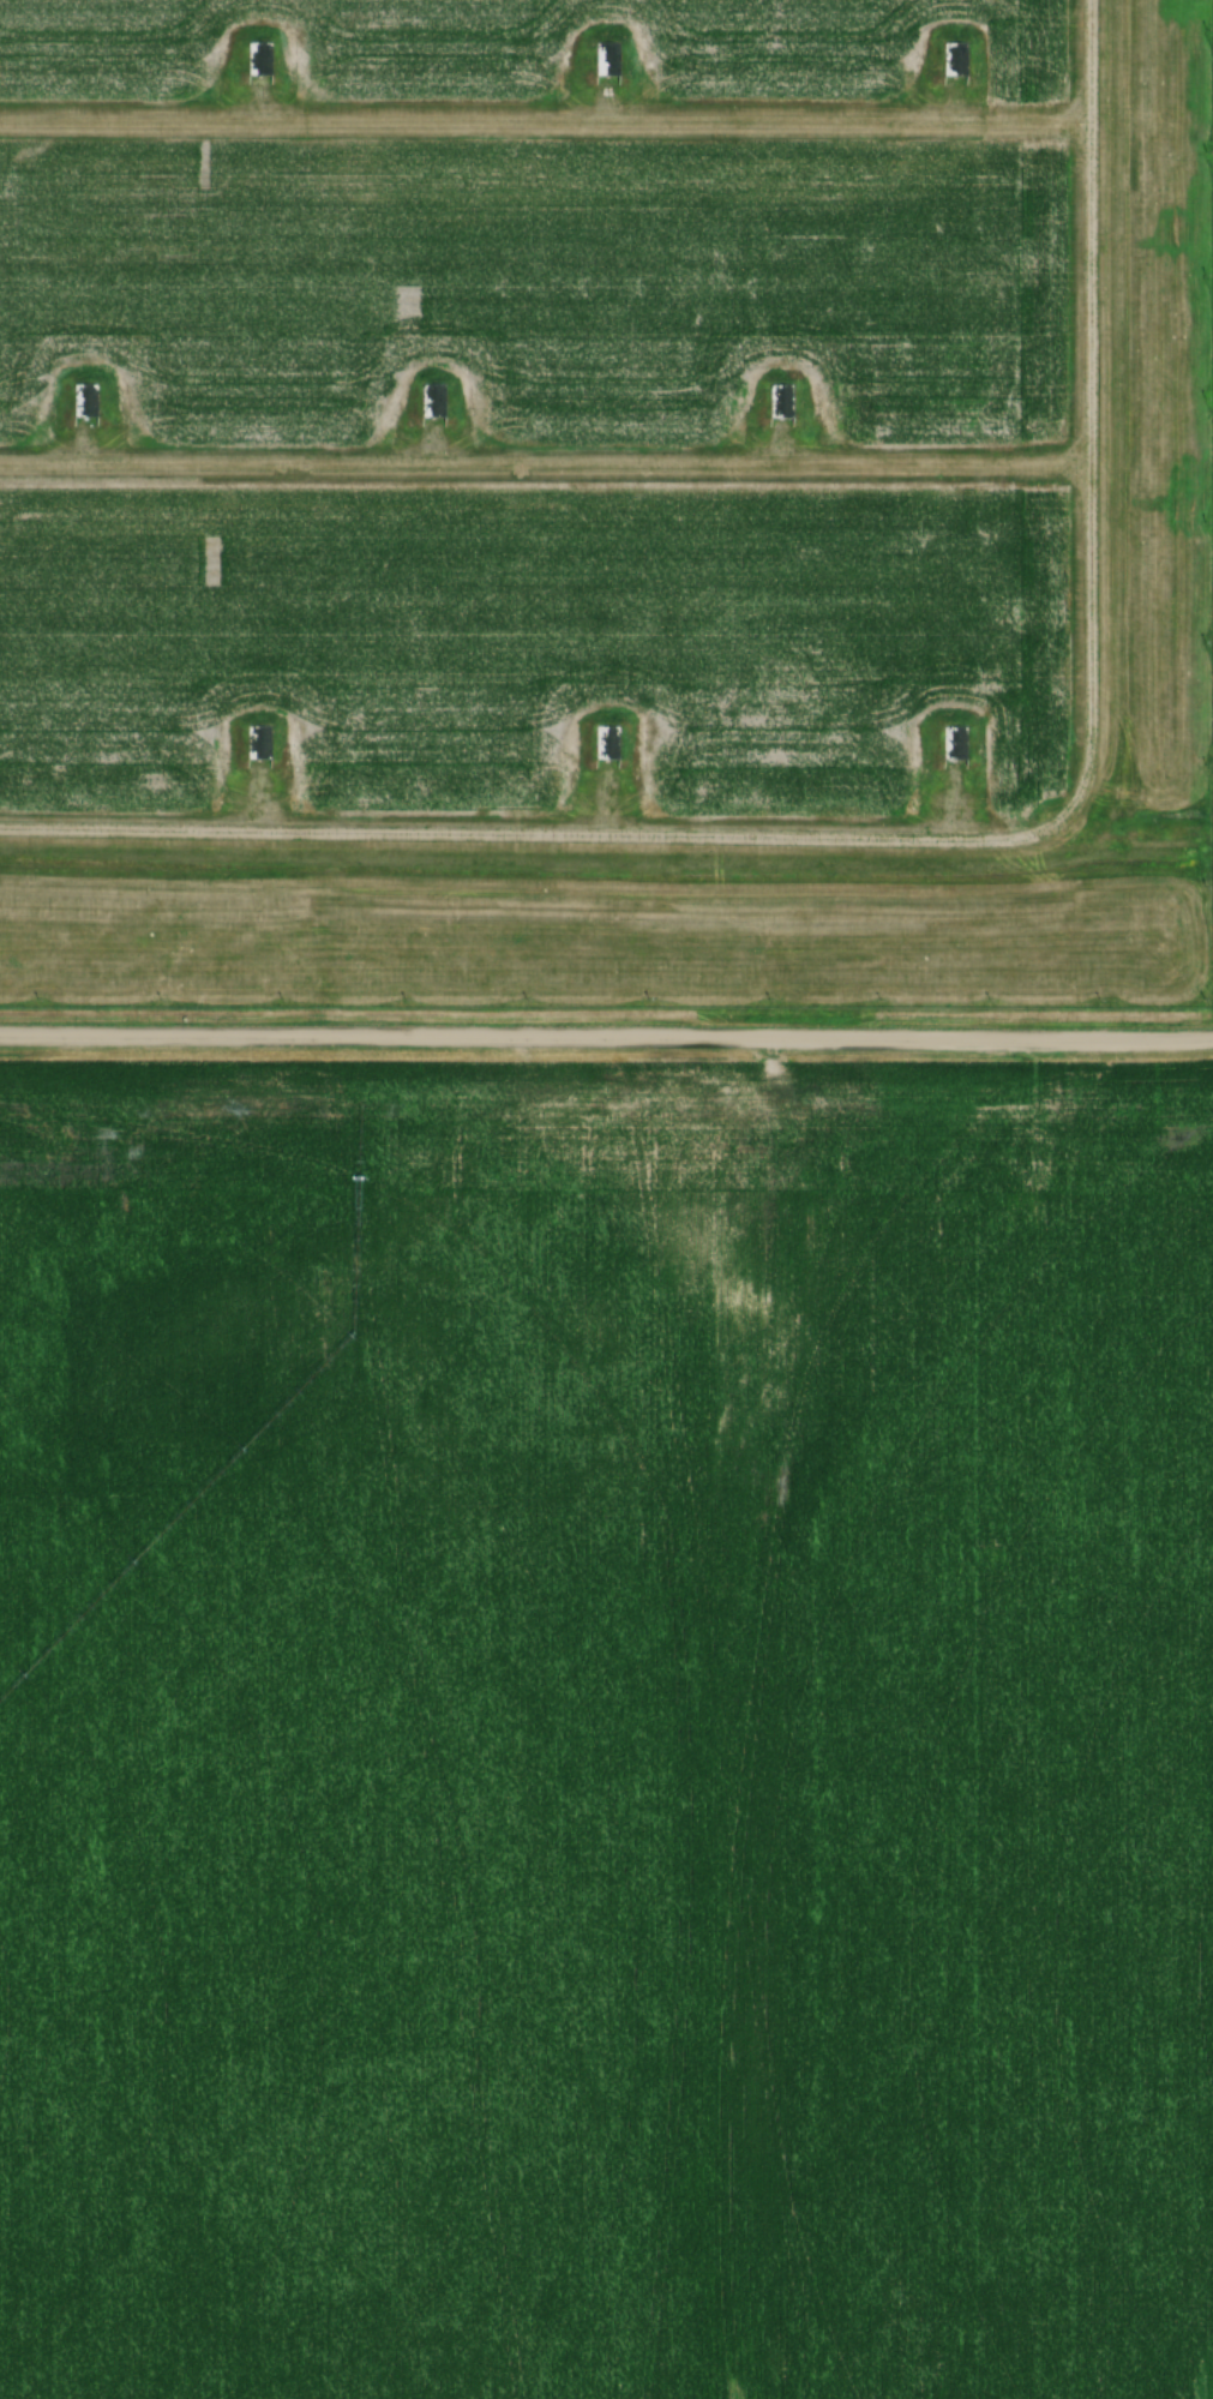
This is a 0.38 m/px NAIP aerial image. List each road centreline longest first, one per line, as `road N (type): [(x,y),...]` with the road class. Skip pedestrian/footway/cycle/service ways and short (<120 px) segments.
road 1 (residential): [(0,1034),(1212,1037)]

